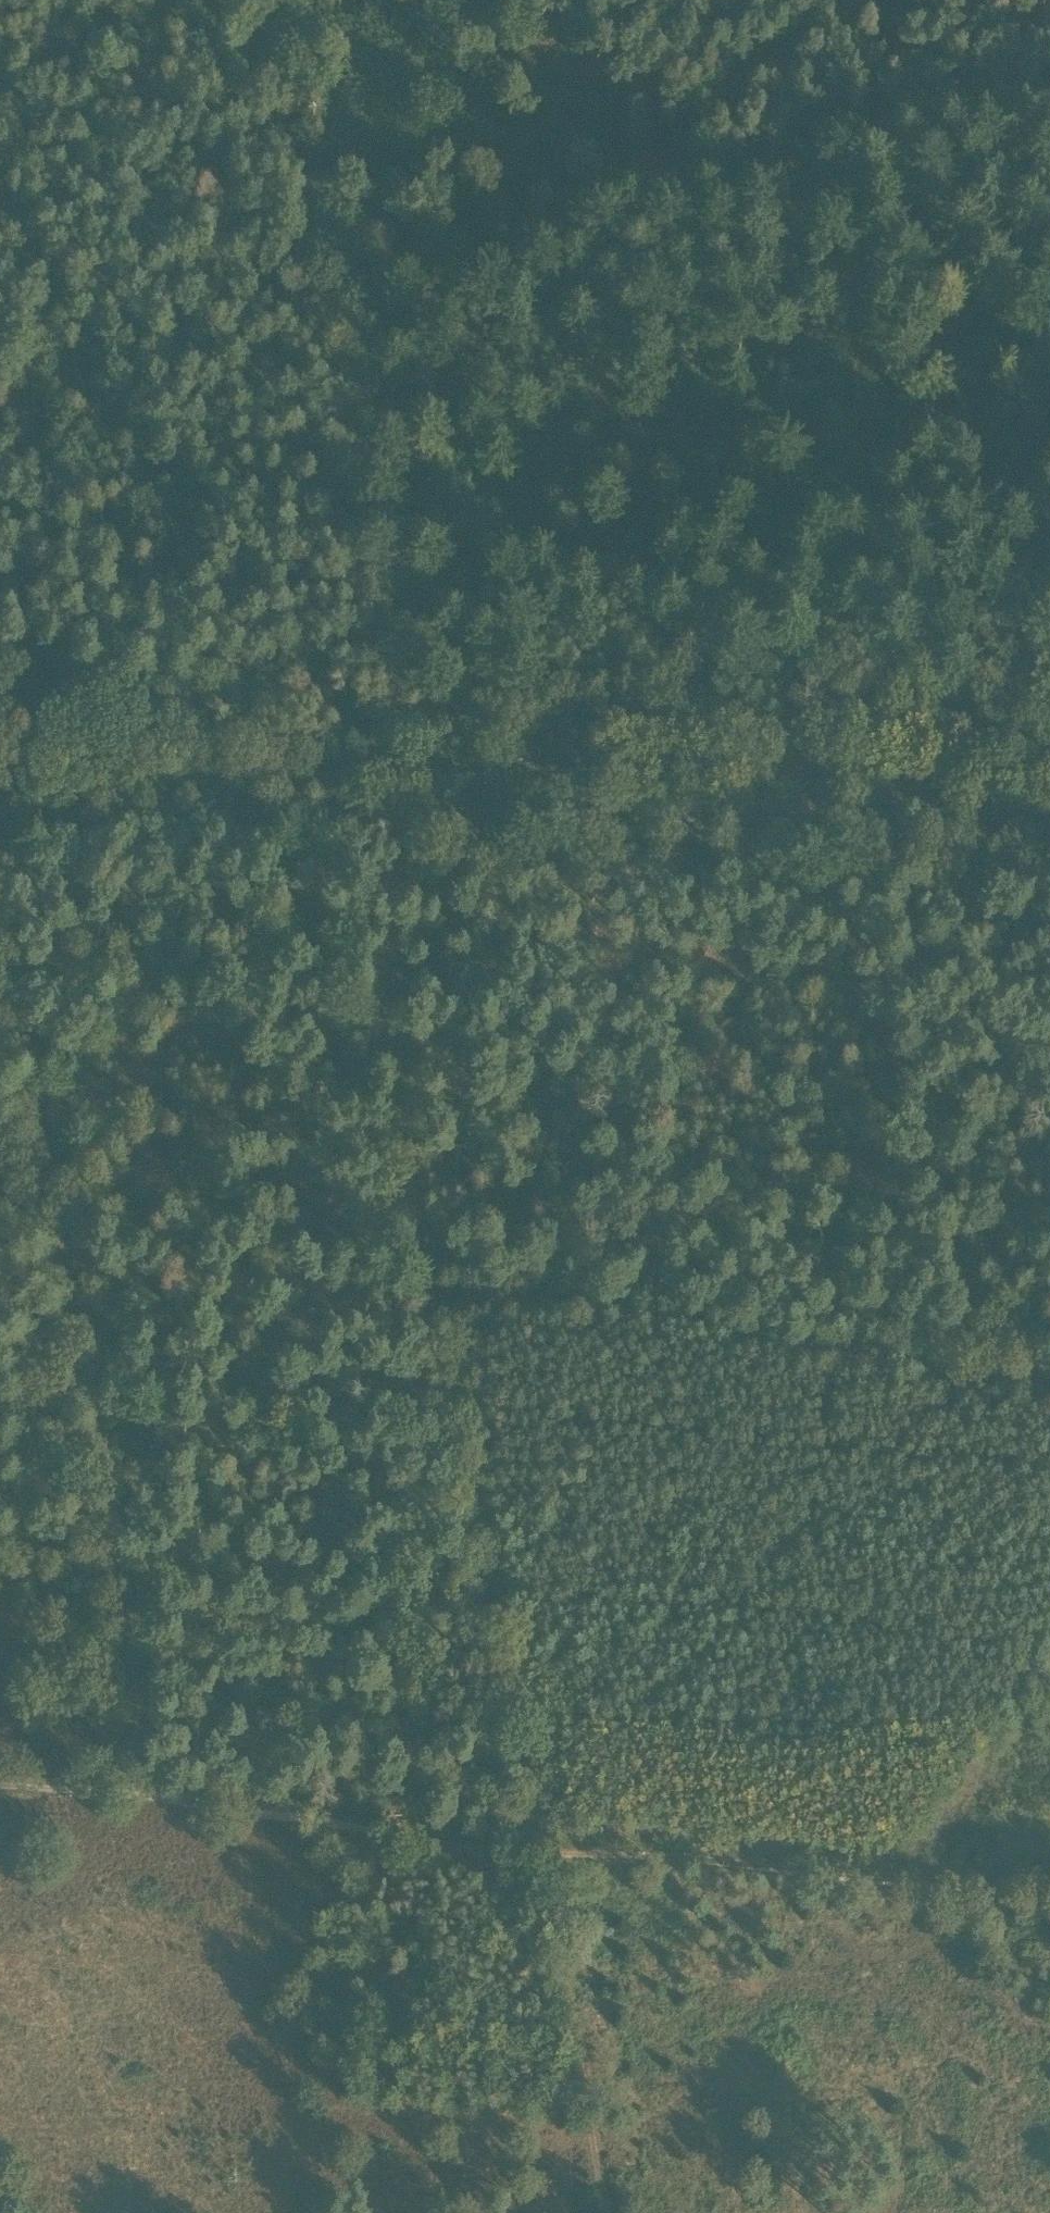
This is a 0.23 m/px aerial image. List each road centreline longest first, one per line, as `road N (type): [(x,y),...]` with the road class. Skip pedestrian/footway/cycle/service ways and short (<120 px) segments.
road 1 (track): [(1049,1889),(525,1847),(0,1773)]
road 2 (unclassified): [(0,770),(1049,755)]
road 3 (track): [(291,0),(338,308),(1049,144)]
road 4 (track): [(153,1795),(0,948)]

